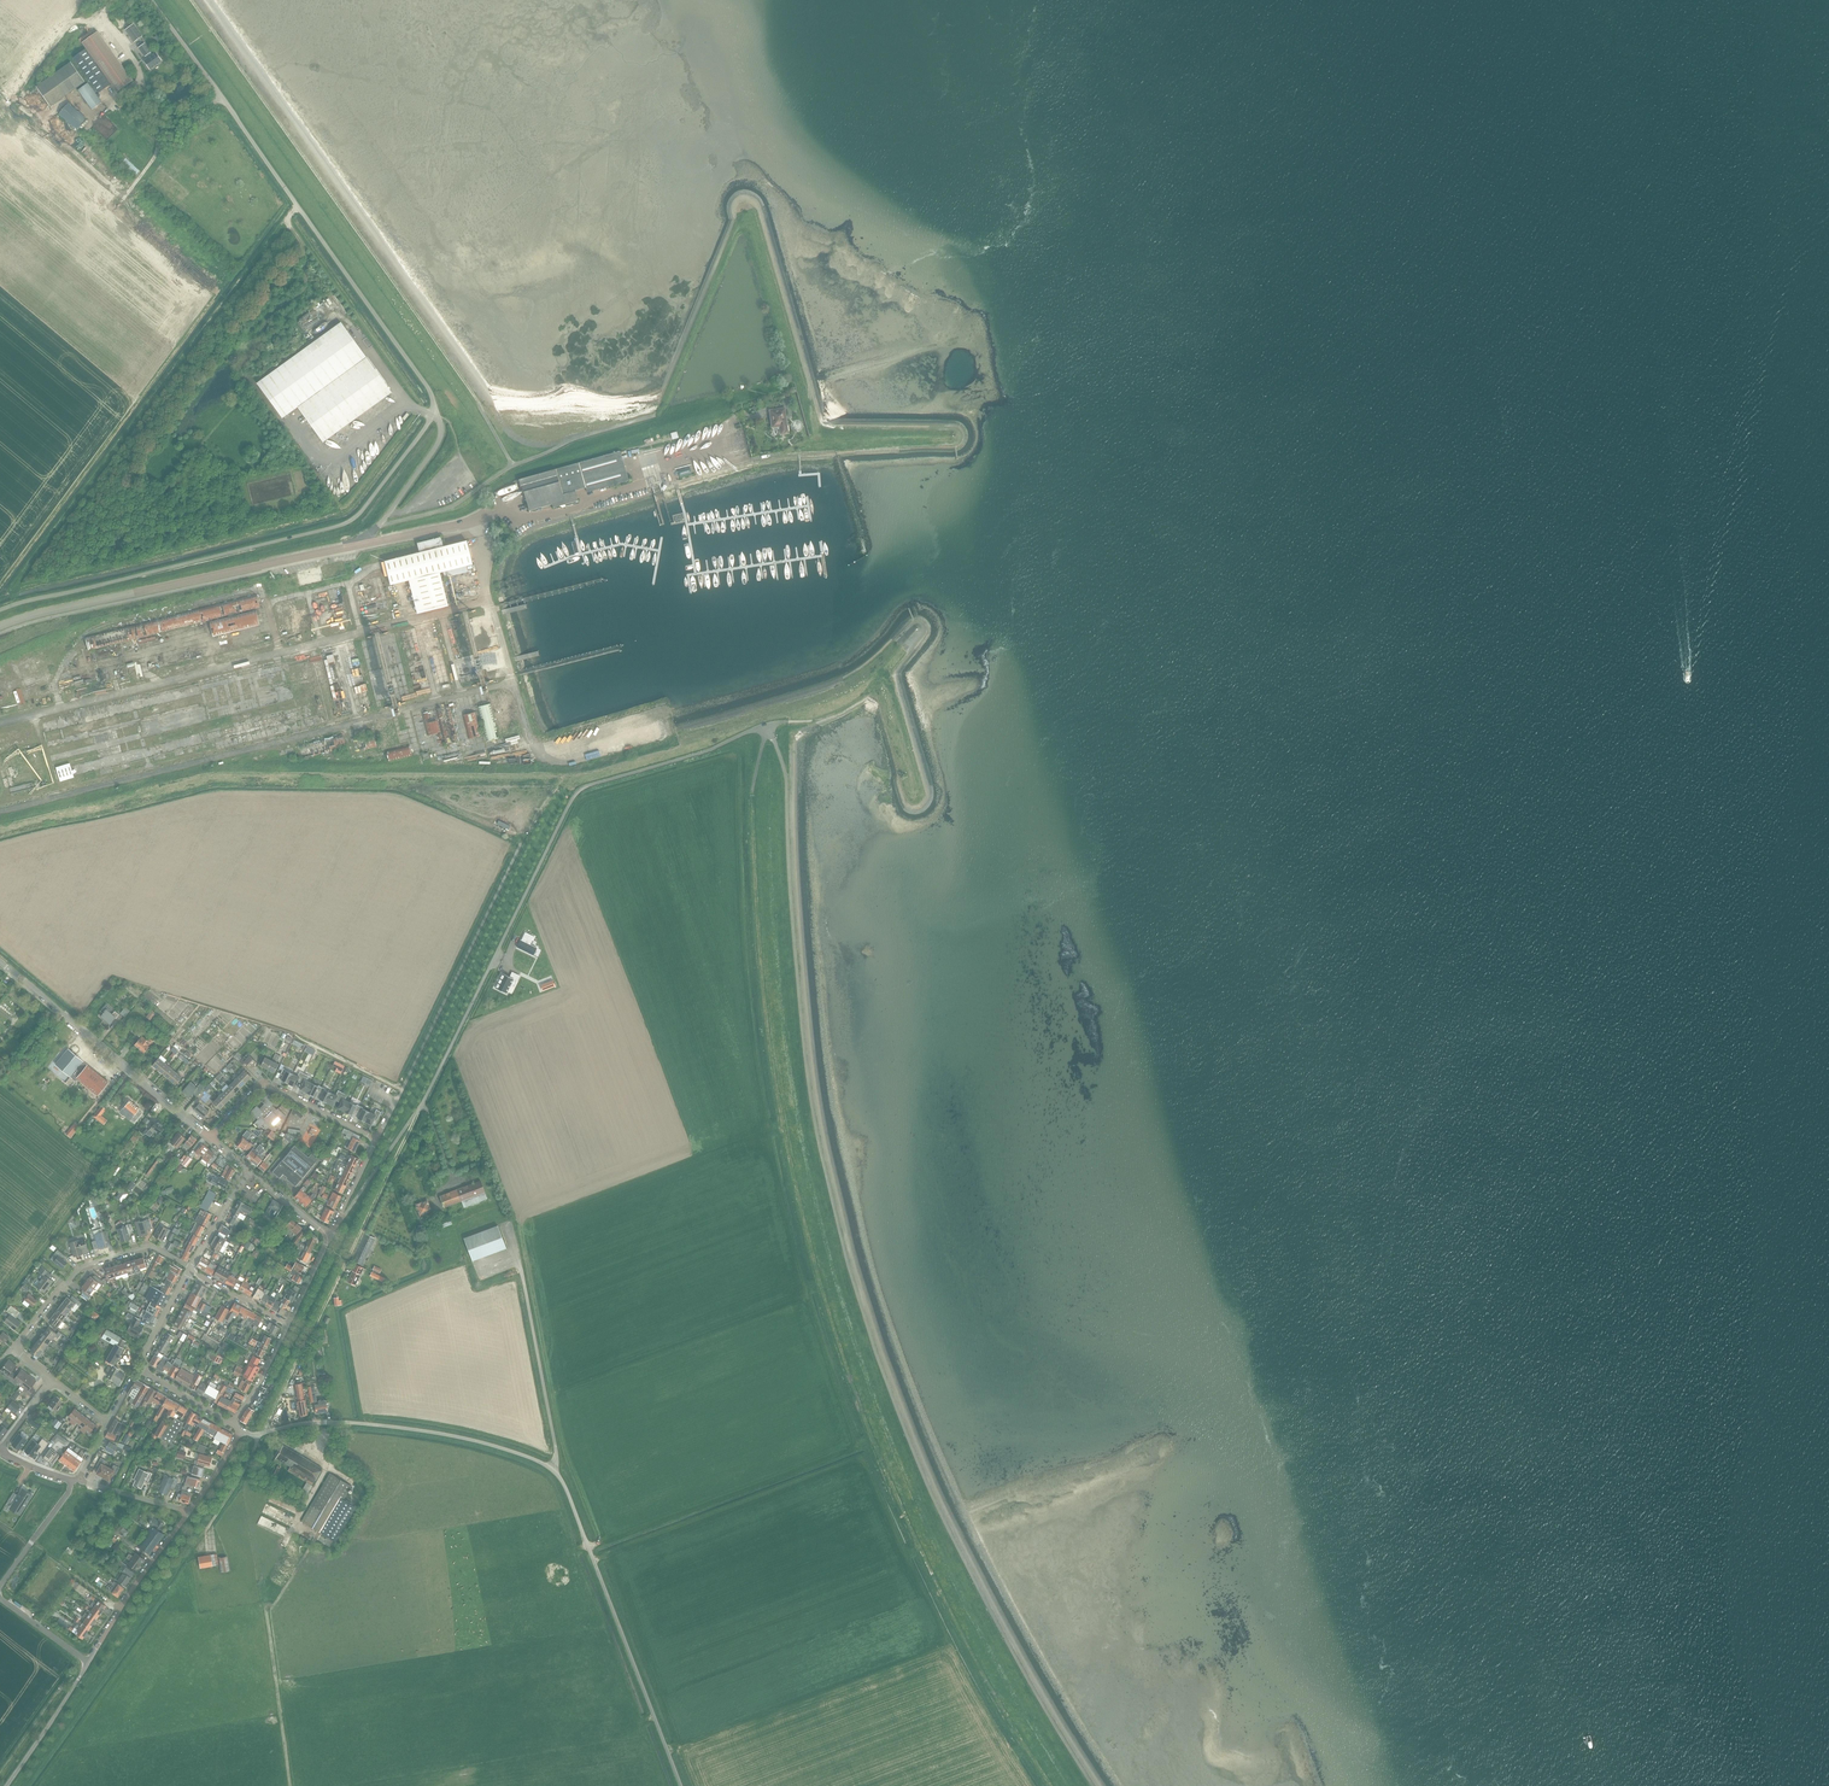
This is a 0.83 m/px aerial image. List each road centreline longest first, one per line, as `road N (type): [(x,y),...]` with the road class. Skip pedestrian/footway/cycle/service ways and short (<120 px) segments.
road 1 (track): [(1051,1785),(915,1541),(812,1259),(766,1019),(753,796)]
road 2 (unclassified): [(413,1116),(575,795),(763,729)]
road 3 (unclassified): [(434,414),(426,386),(149,0)]
road 4 (unclassified): [(0,611),(345,519),(434,414)]
road 5 (unclassified): [(0,625),(361,546)]
road 6 (unclassified): [(260,1434),(413,1116)]
road 7 (unclassified): [(680,1785),(557,1471)]
road 8 (unclassified): [(376,1139),(521,842)]
road 9 (unclassified): [(557,1471),(511,1452),(374,1425),(302,1422),(260,1434)]
road 10 (residential): [(209,1137),(12,973)]
road 11 (track): [(290,1785),(266,1616),(310,1547)]
road 12 (residential): [(16,1347),(79,1267),(151,1246),(191,1269)]
road 13 (track): [(752,221),(739,231),(658,413)]
road 14 (unclassified): [(557,1471),(520,1266)]
road 15 (residential): [(209,1137),(264,1084),(376,1139)]
road 16 (residential): [(87,1663),(187,1513)]
road 17 (unclassified): [(361,546),(378,526),(445,509),(502,472)]
road 18 (unclassified): [(1,1785),(78,1676)]
road 19 (unclassified): [(260,1434),(209,1527),(212,1549)]
road 20 (residential): [(76,1481),(0,1583)]
road 21 (unclassified): [(339,1219),(413,1116)]
road 22 (unclassified): [(361,546),(481,519)]
road 23 (unclassified): [(386,516),(437,445),(434,414)]

